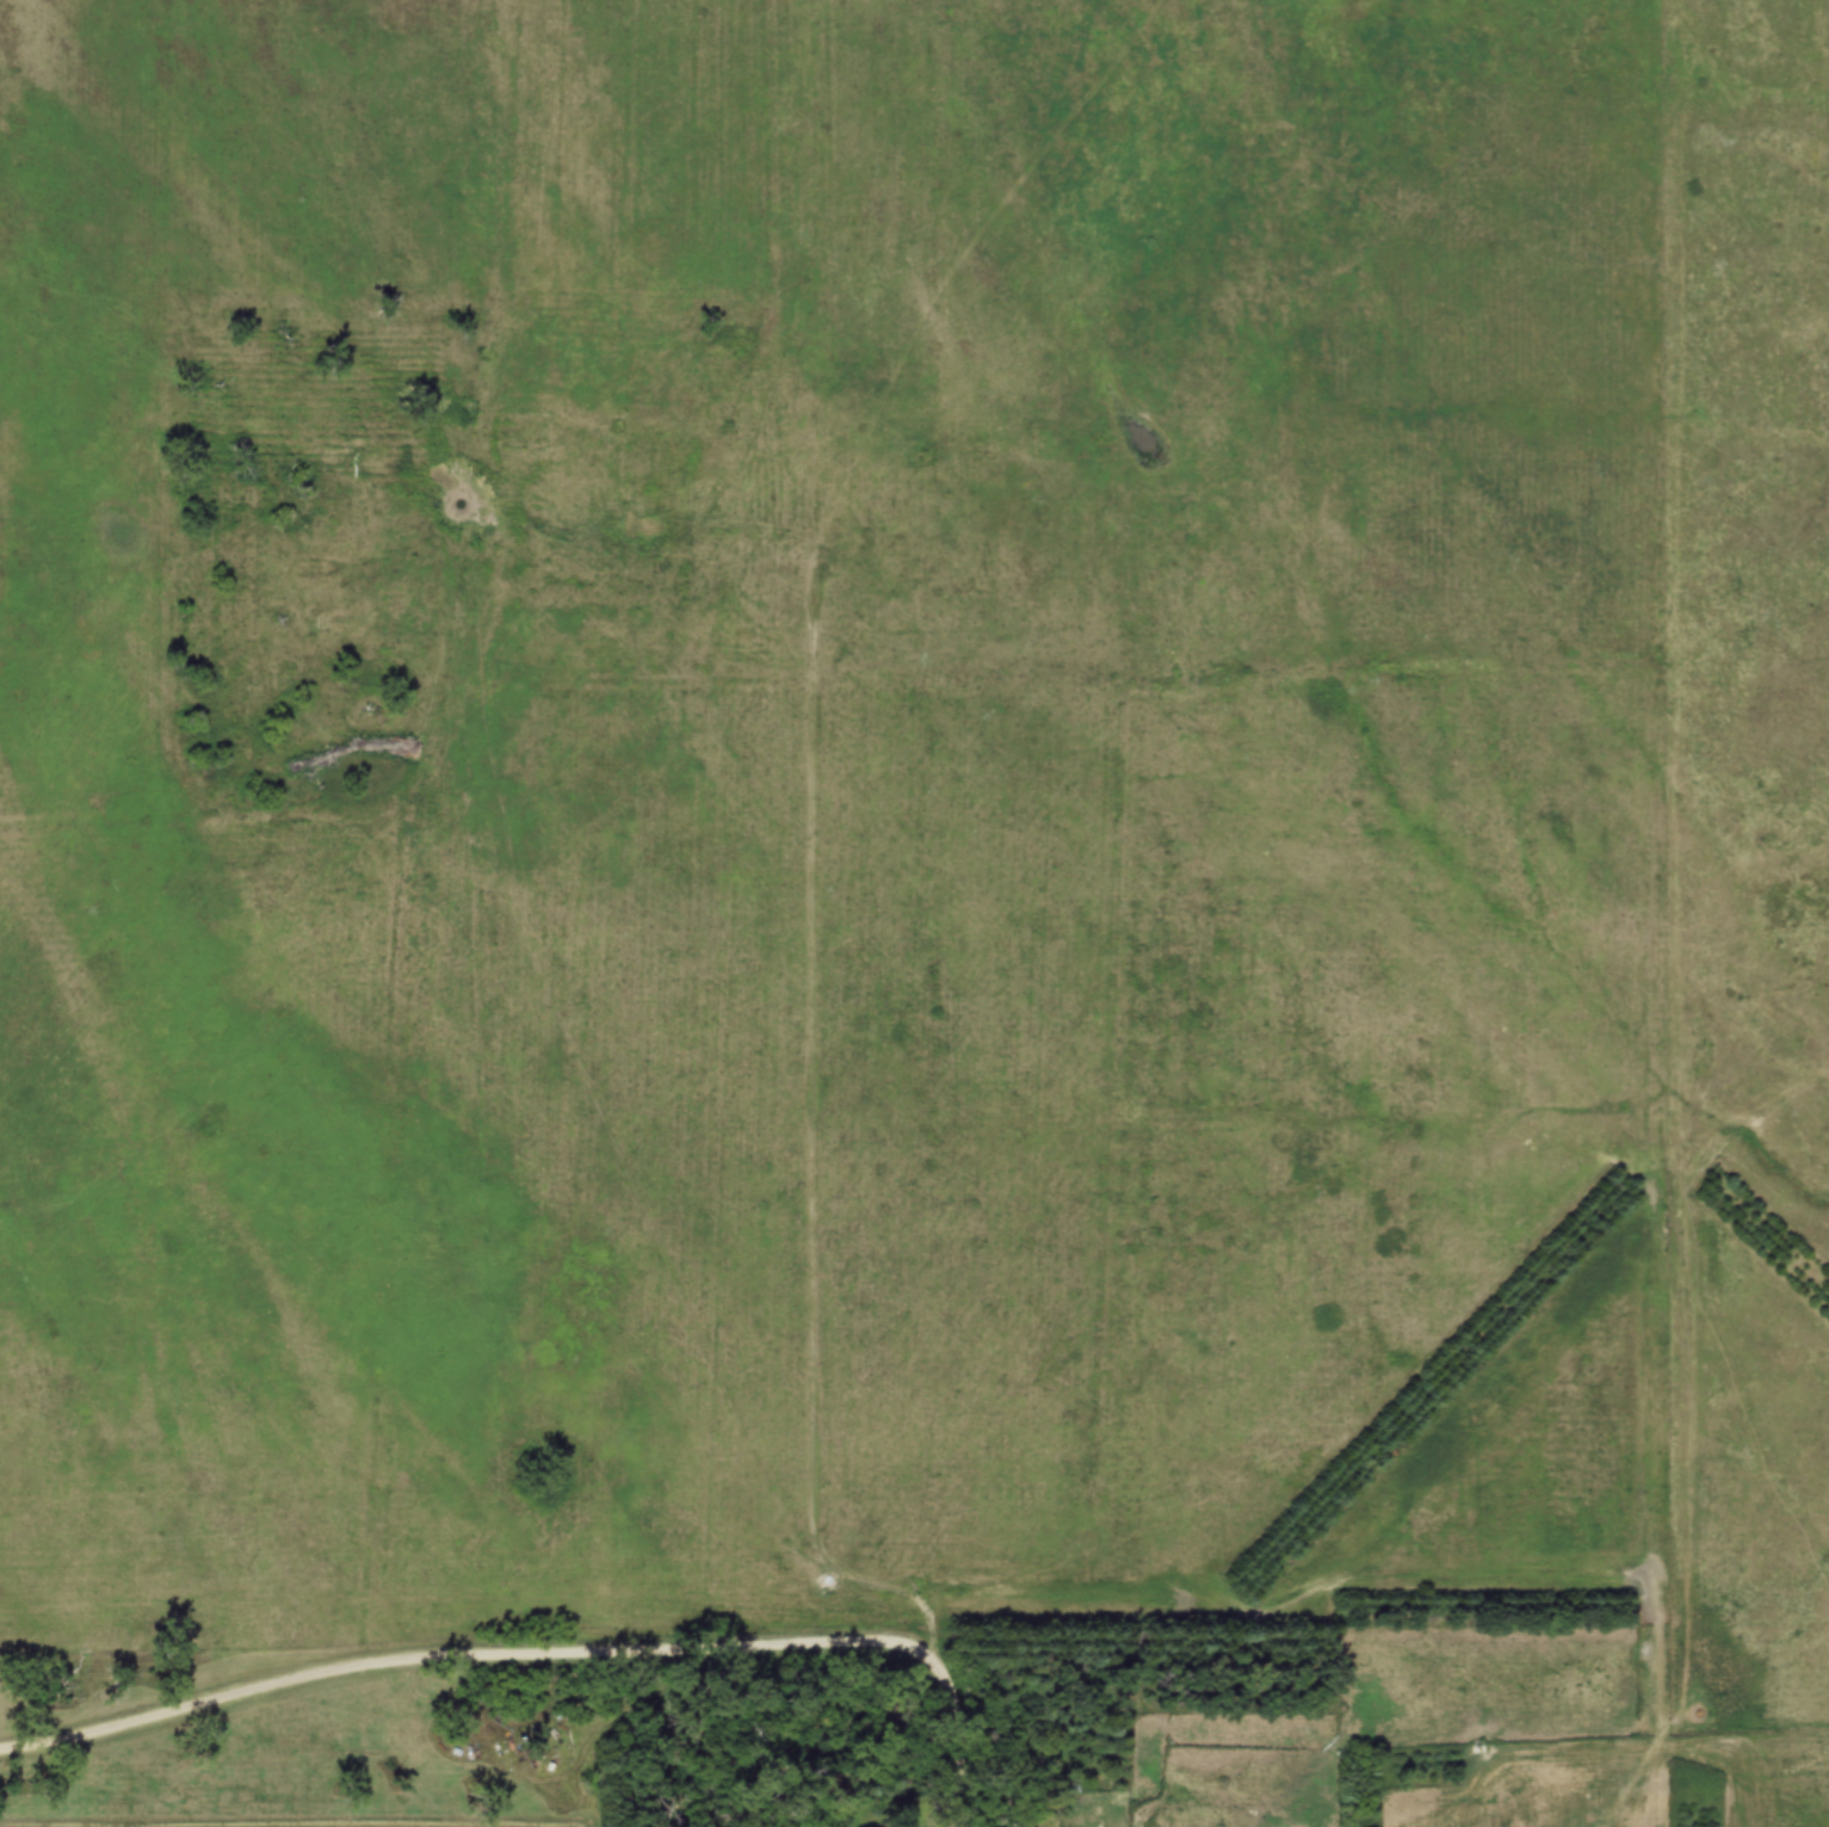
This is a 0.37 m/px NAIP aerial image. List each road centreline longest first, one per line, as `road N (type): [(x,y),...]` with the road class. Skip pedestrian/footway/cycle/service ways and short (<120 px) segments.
road 1 (residential): [(901,1646),(424,1660),(0,1755)]

